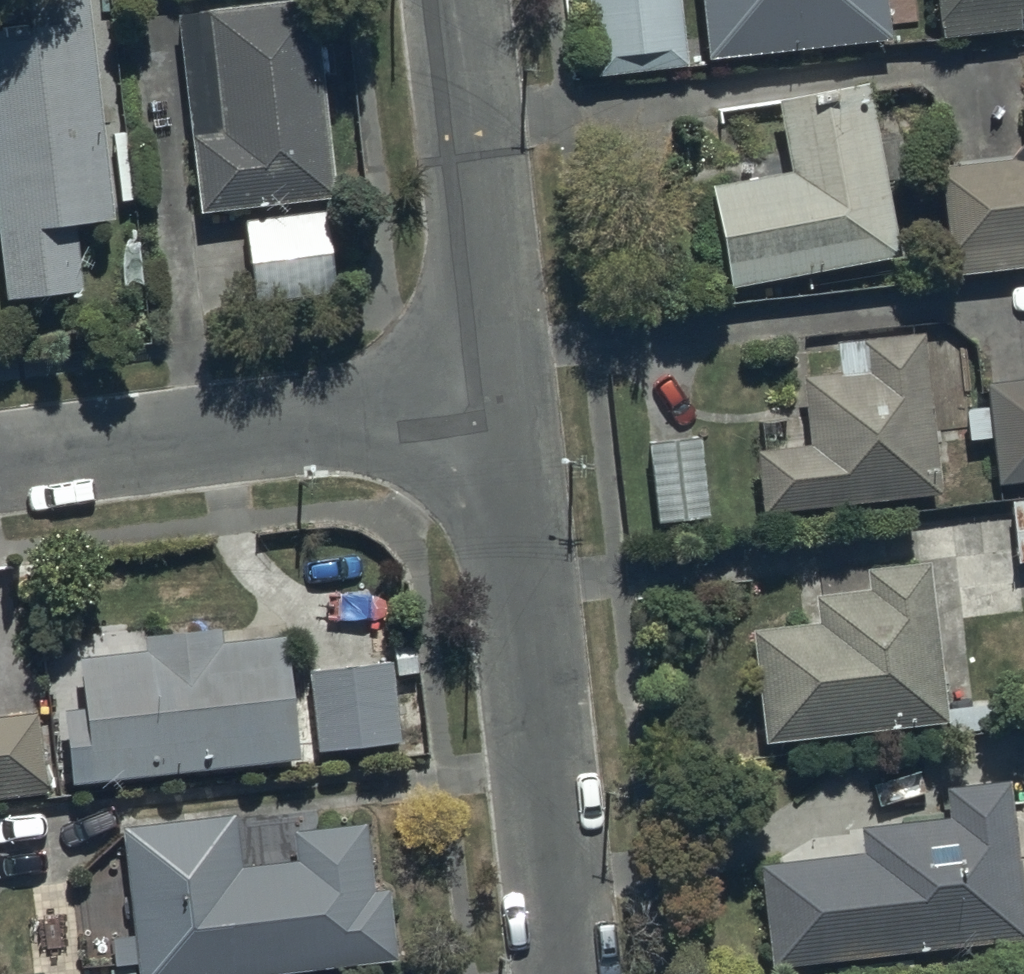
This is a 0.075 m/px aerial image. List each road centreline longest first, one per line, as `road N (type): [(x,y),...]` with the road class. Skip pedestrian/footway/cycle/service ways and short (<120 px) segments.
road 1 (residential): [(504,393),(572,973)]
road 2 (residential): [(0,462),(504,393)]
road 3 (residential): [(459,0),(504,393)]

